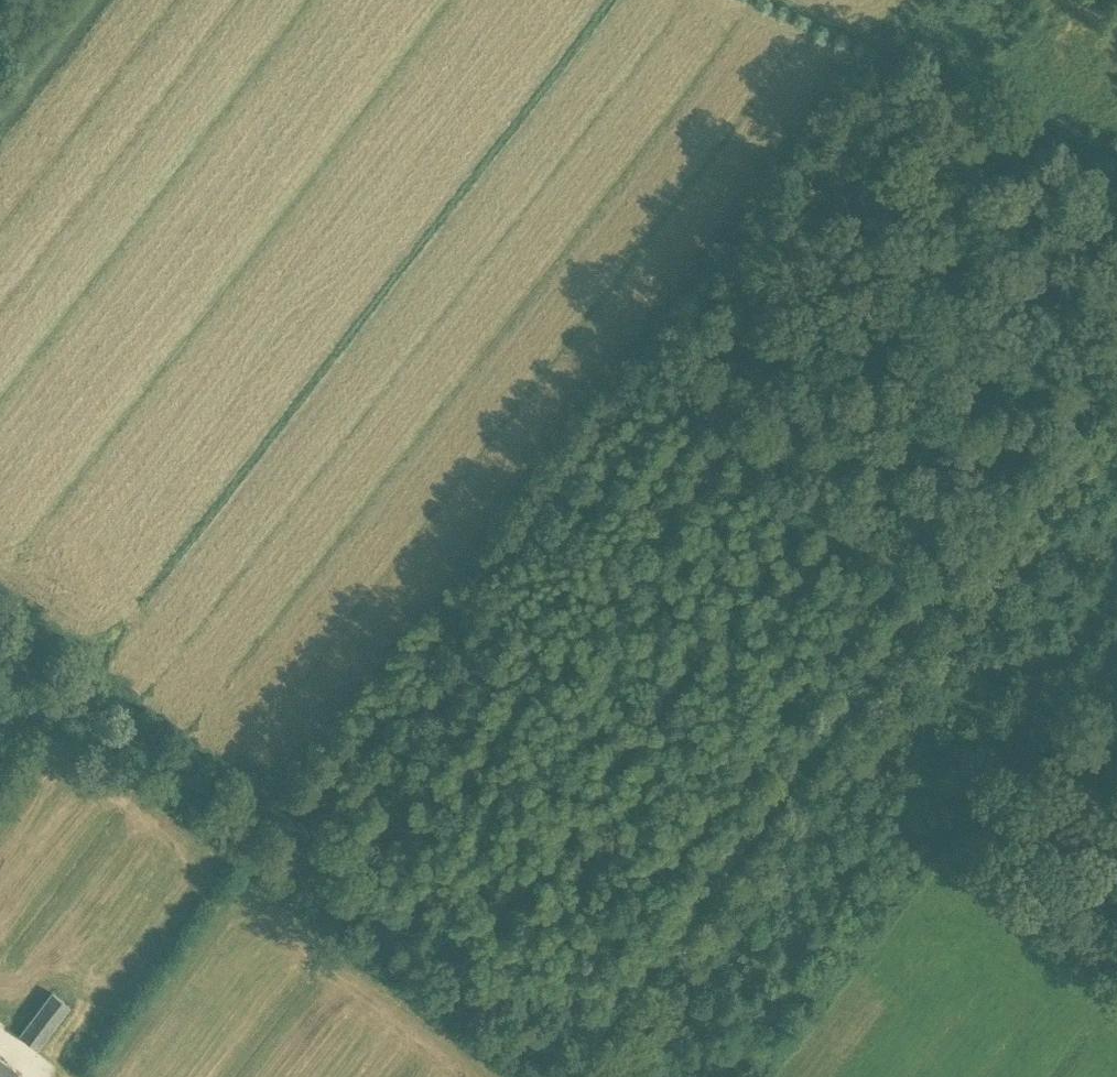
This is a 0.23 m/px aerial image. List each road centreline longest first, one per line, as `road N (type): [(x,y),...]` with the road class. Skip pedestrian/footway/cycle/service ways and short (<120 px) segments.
road 1 (track): [(594,1076),(1116,401)]

